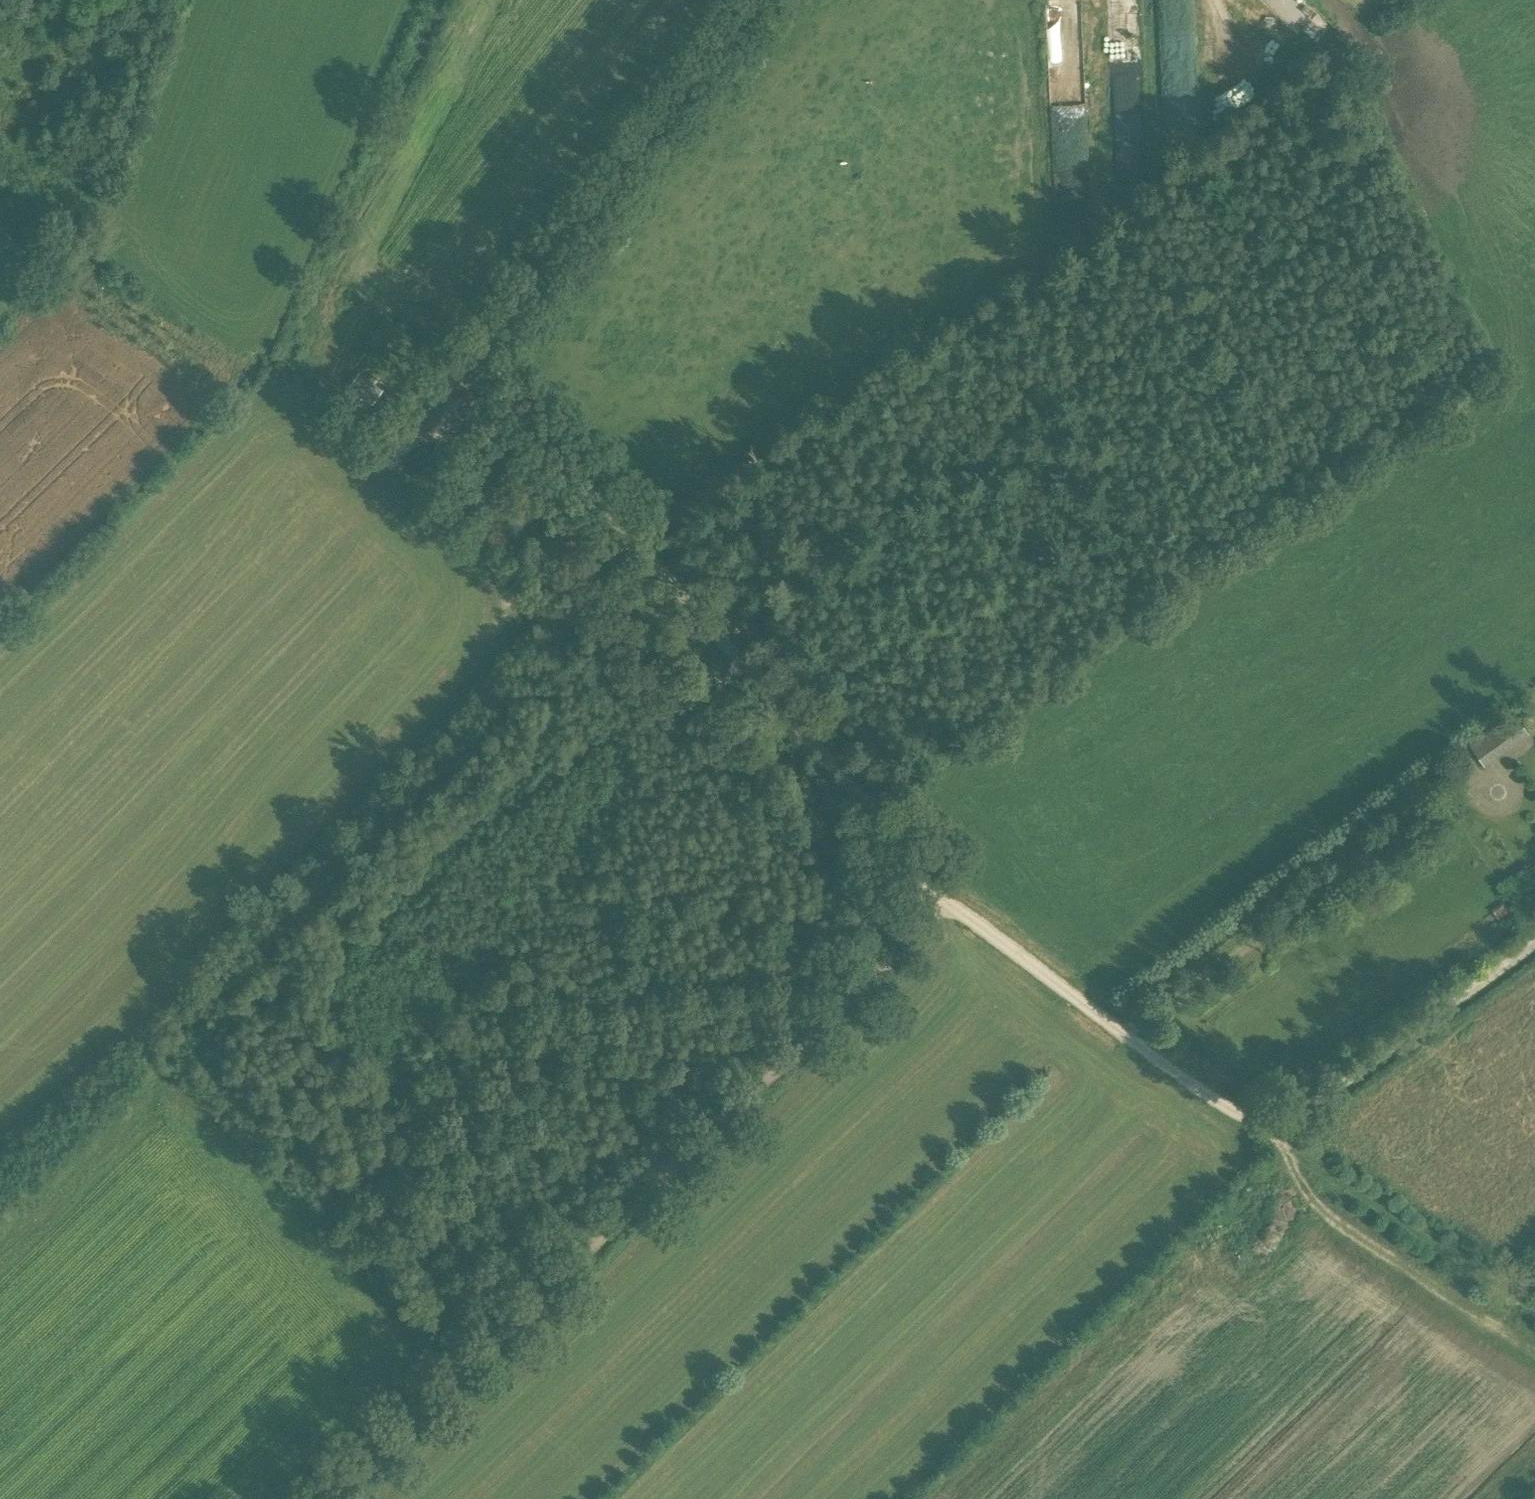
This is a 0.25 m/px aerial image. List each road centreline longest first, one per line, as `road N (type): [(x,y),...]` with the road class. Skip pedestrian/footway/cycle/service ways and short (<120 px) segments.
road 1 (unclassified): [(955,903),(485,365),(501,322),(741,0)]
road 2 (track): [(955,903),(308,1498)]
road 3 (track): [(1265,1130),(1286,1144),(1315,1202),(1534,1338)]

